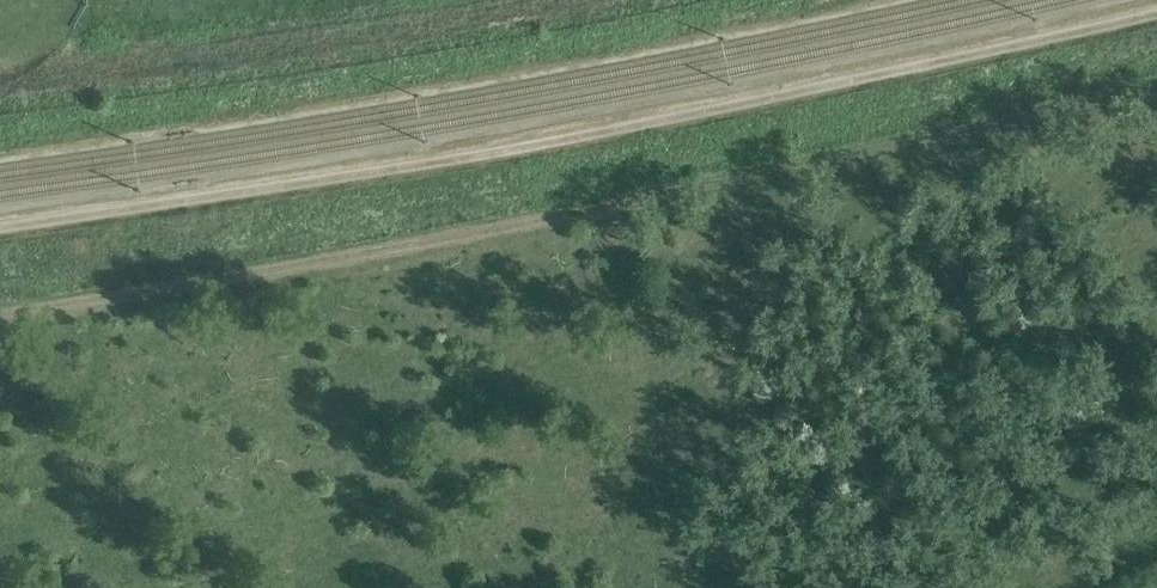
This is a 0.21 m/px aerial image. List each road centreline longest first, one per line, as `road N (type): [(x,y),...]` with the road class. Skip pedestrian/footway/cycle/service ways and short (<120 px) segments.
road 1 (track): [(0,306),(613,202),(1156,86)]
road 2 (track): [(0,225),(606,134),(1156,16)]

